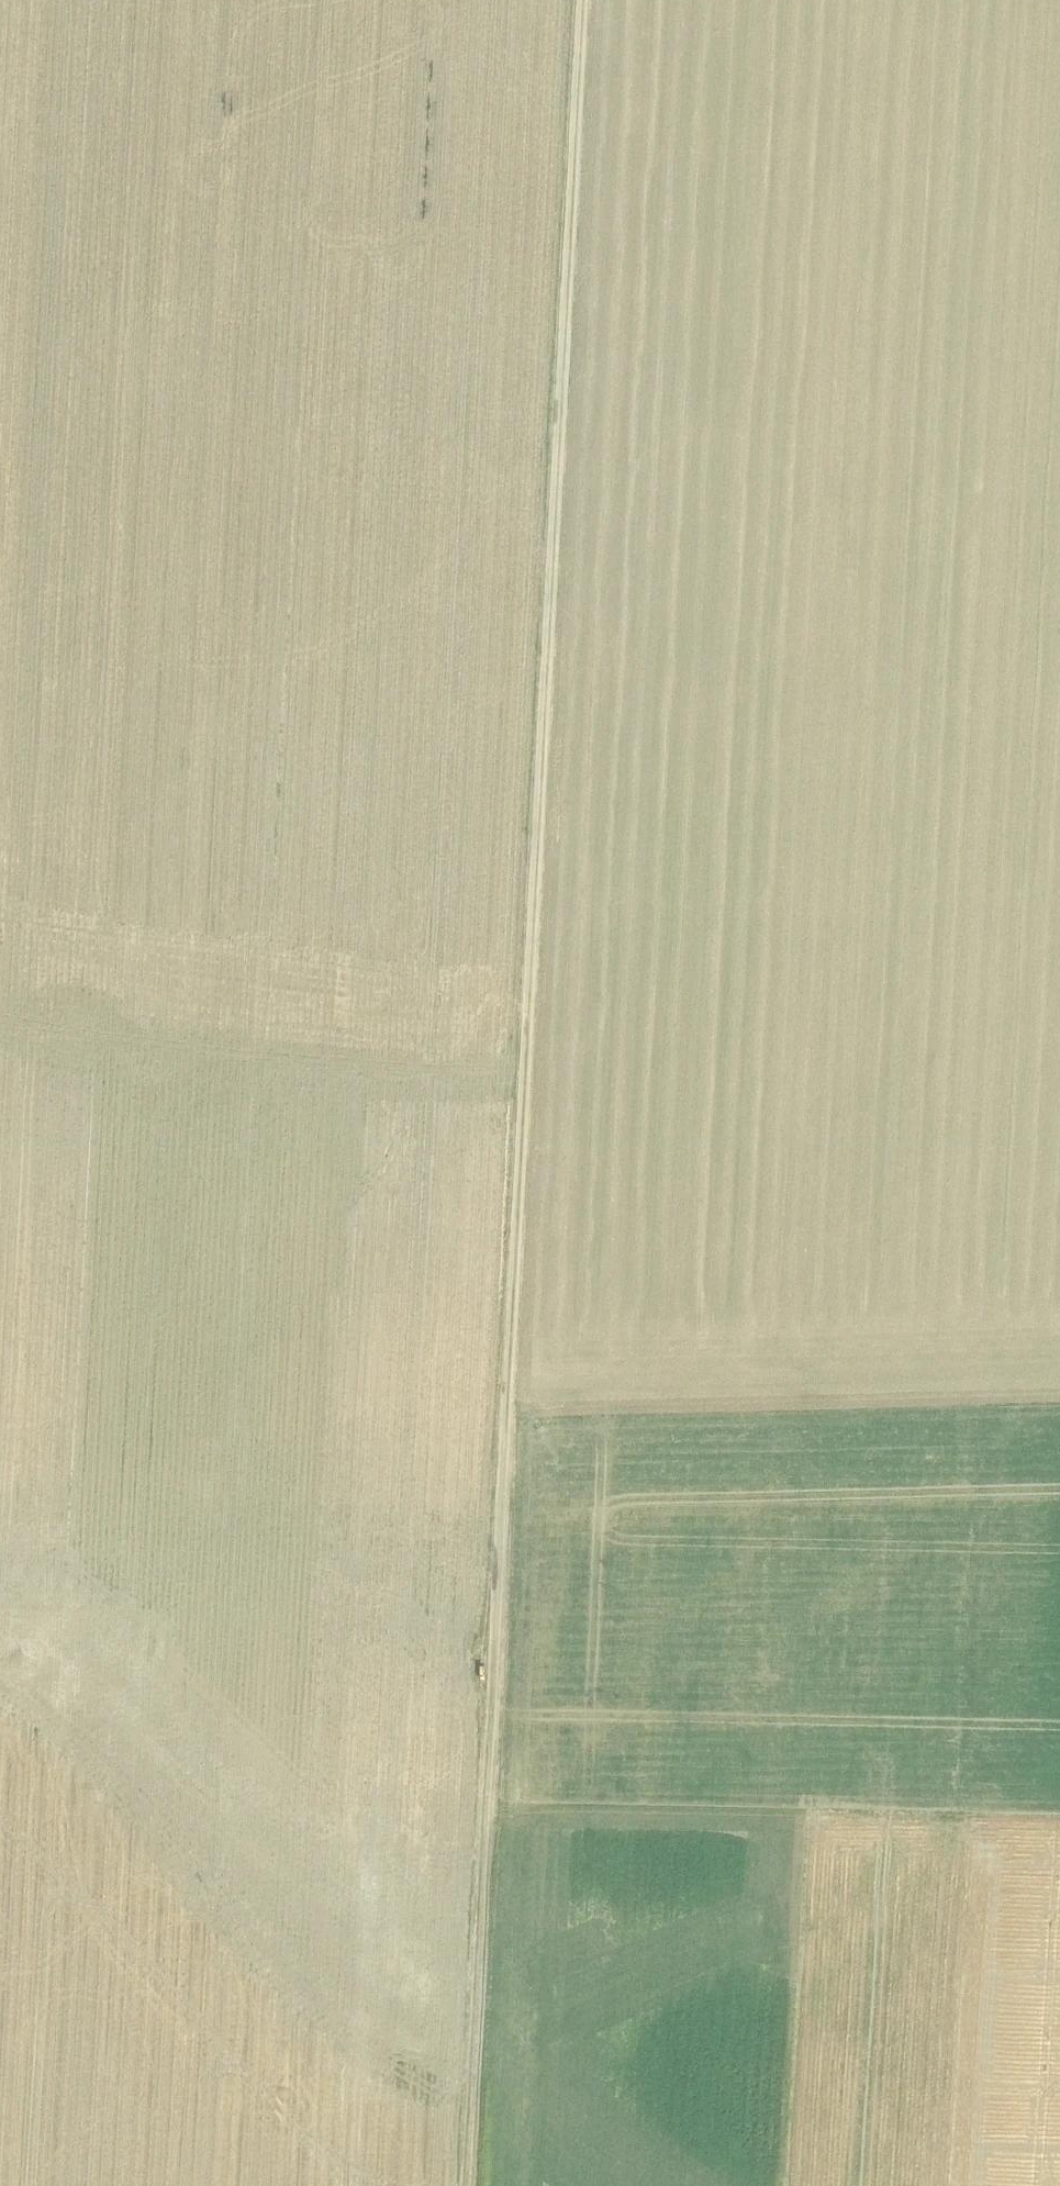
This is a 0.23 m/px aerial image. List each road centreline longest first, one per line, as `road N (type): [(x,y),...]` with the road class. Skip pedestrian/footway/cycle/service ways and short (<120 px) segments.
road 1 (track): [(469,2185),(500,1600)]

